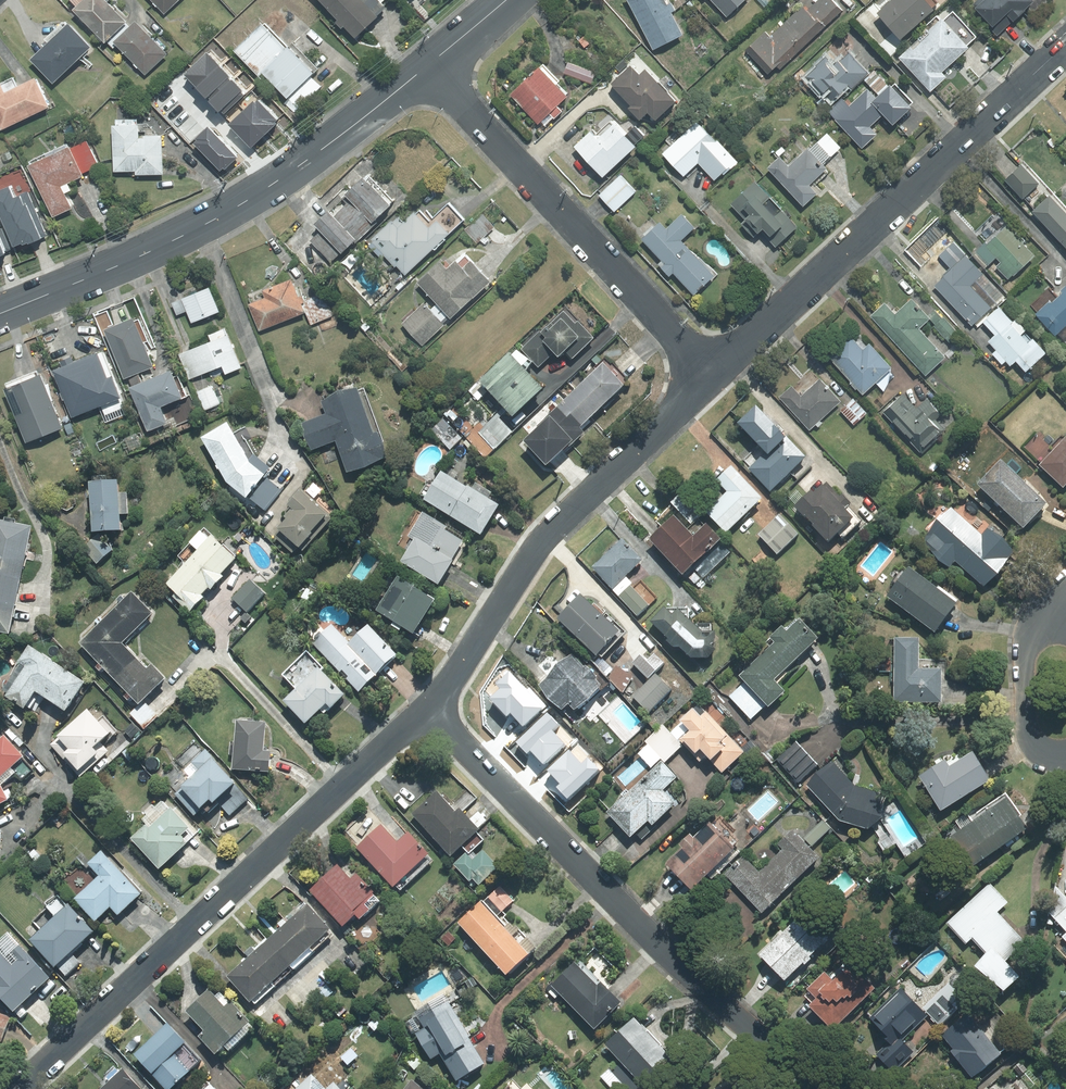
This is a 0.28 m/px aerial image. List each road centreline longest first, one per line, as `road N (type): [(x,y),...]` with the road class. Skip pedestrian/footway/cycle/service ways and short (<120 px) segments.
road 1 (residential): [(17,1088),(428,710)]
road 2 (residential): [(818,1088),(613,899),(428,710)]
road 3 (tertiary): [(0,314),(243,203),(429,65)]
road 4 (residential): [(711,377),(1065,44)]
road 5 (residential): [(428,710),(550,532),(711,377)]
road 6 (residential): [(711,377),(429,65)]
road 7 (residential): [(1065,756),(1040,749),(1027,727),(1027,654),(1046,616)]

